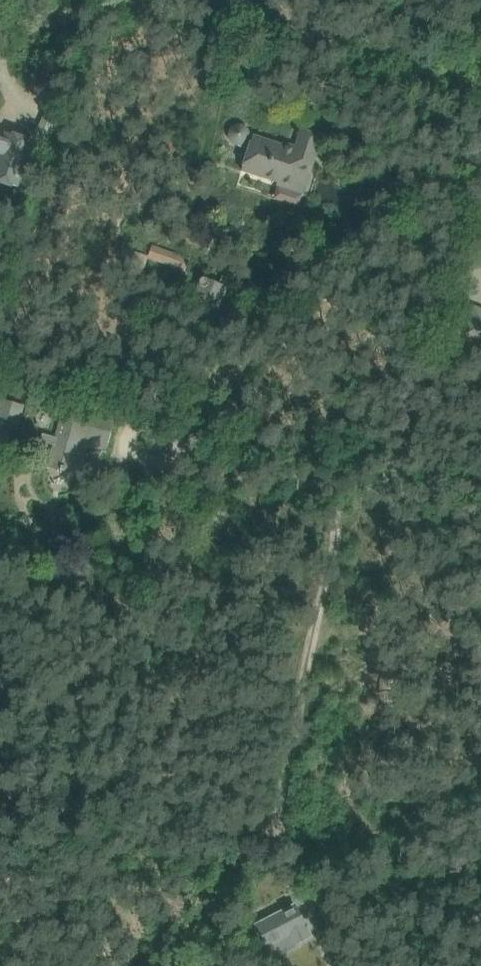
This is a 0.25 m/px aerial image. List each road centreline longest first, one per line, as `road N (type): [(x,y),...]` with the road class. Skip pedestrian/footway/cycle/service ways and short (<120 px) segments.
road 1 (track): [(480,922),(260,839)]
road 2 (residential): [(480,83),(320,34)]

